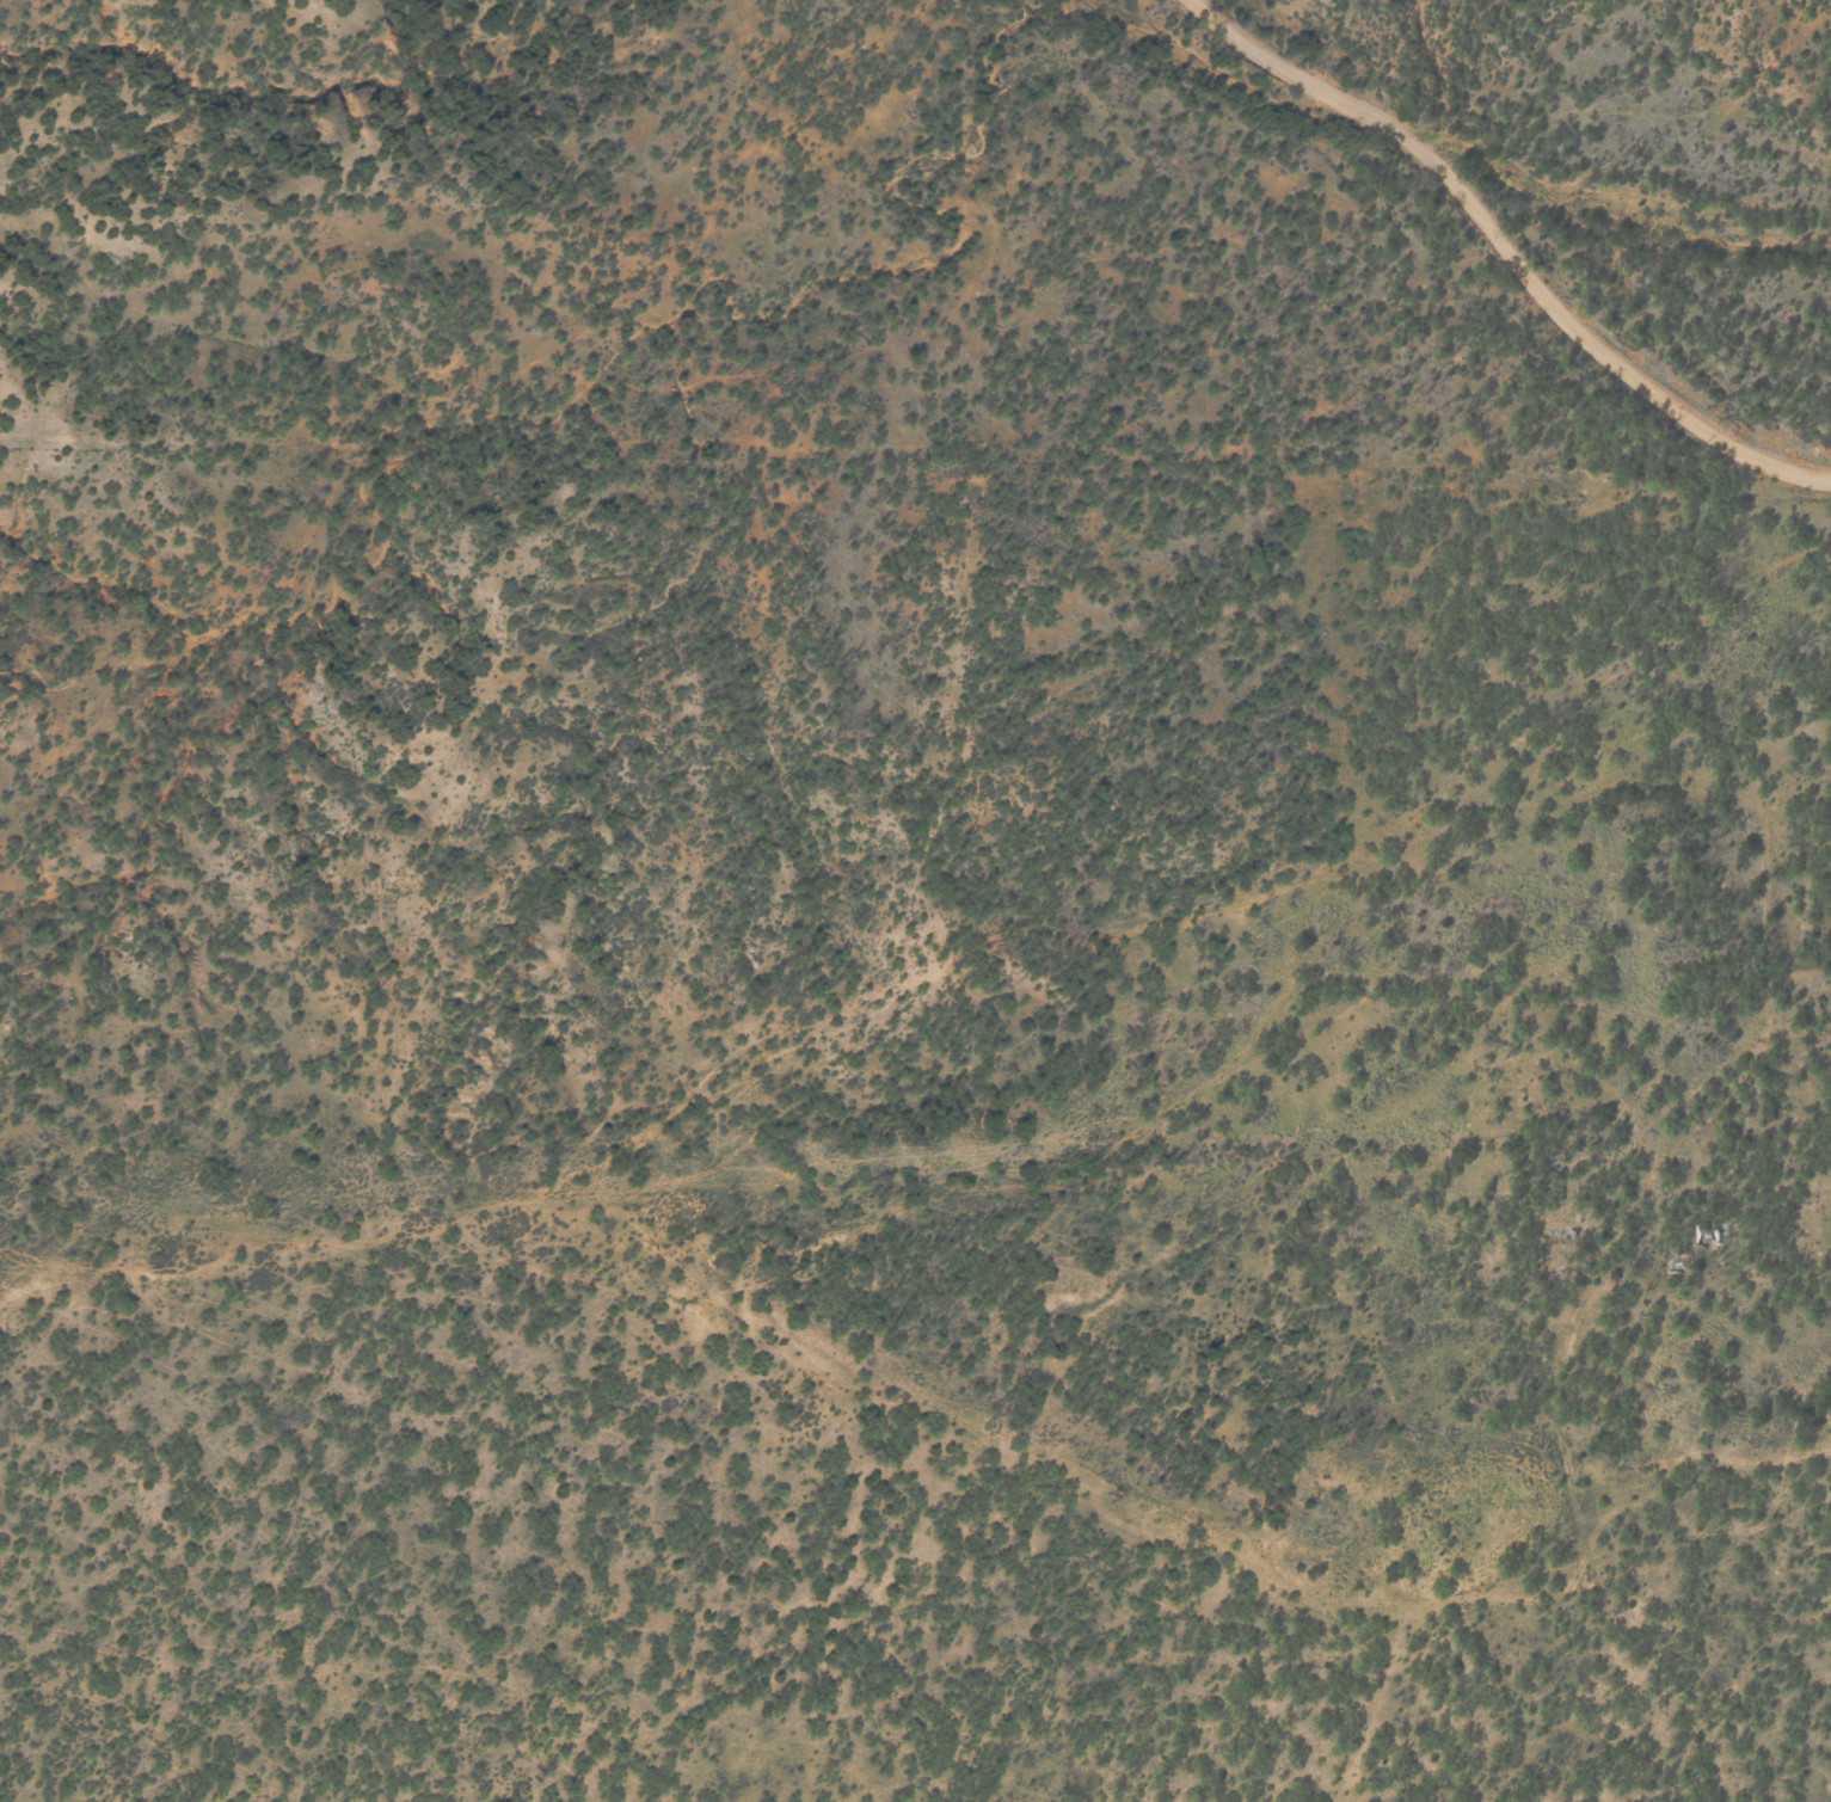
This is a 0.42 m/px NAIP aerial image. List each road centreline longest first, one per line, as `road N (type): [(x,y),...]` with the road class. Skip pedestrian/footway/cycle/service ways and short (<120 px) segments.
road 1 (residential): [(1830,473),(1780,462),(1720,435),(1639,376),(1563,309),(1430,152),(1202,0)]

